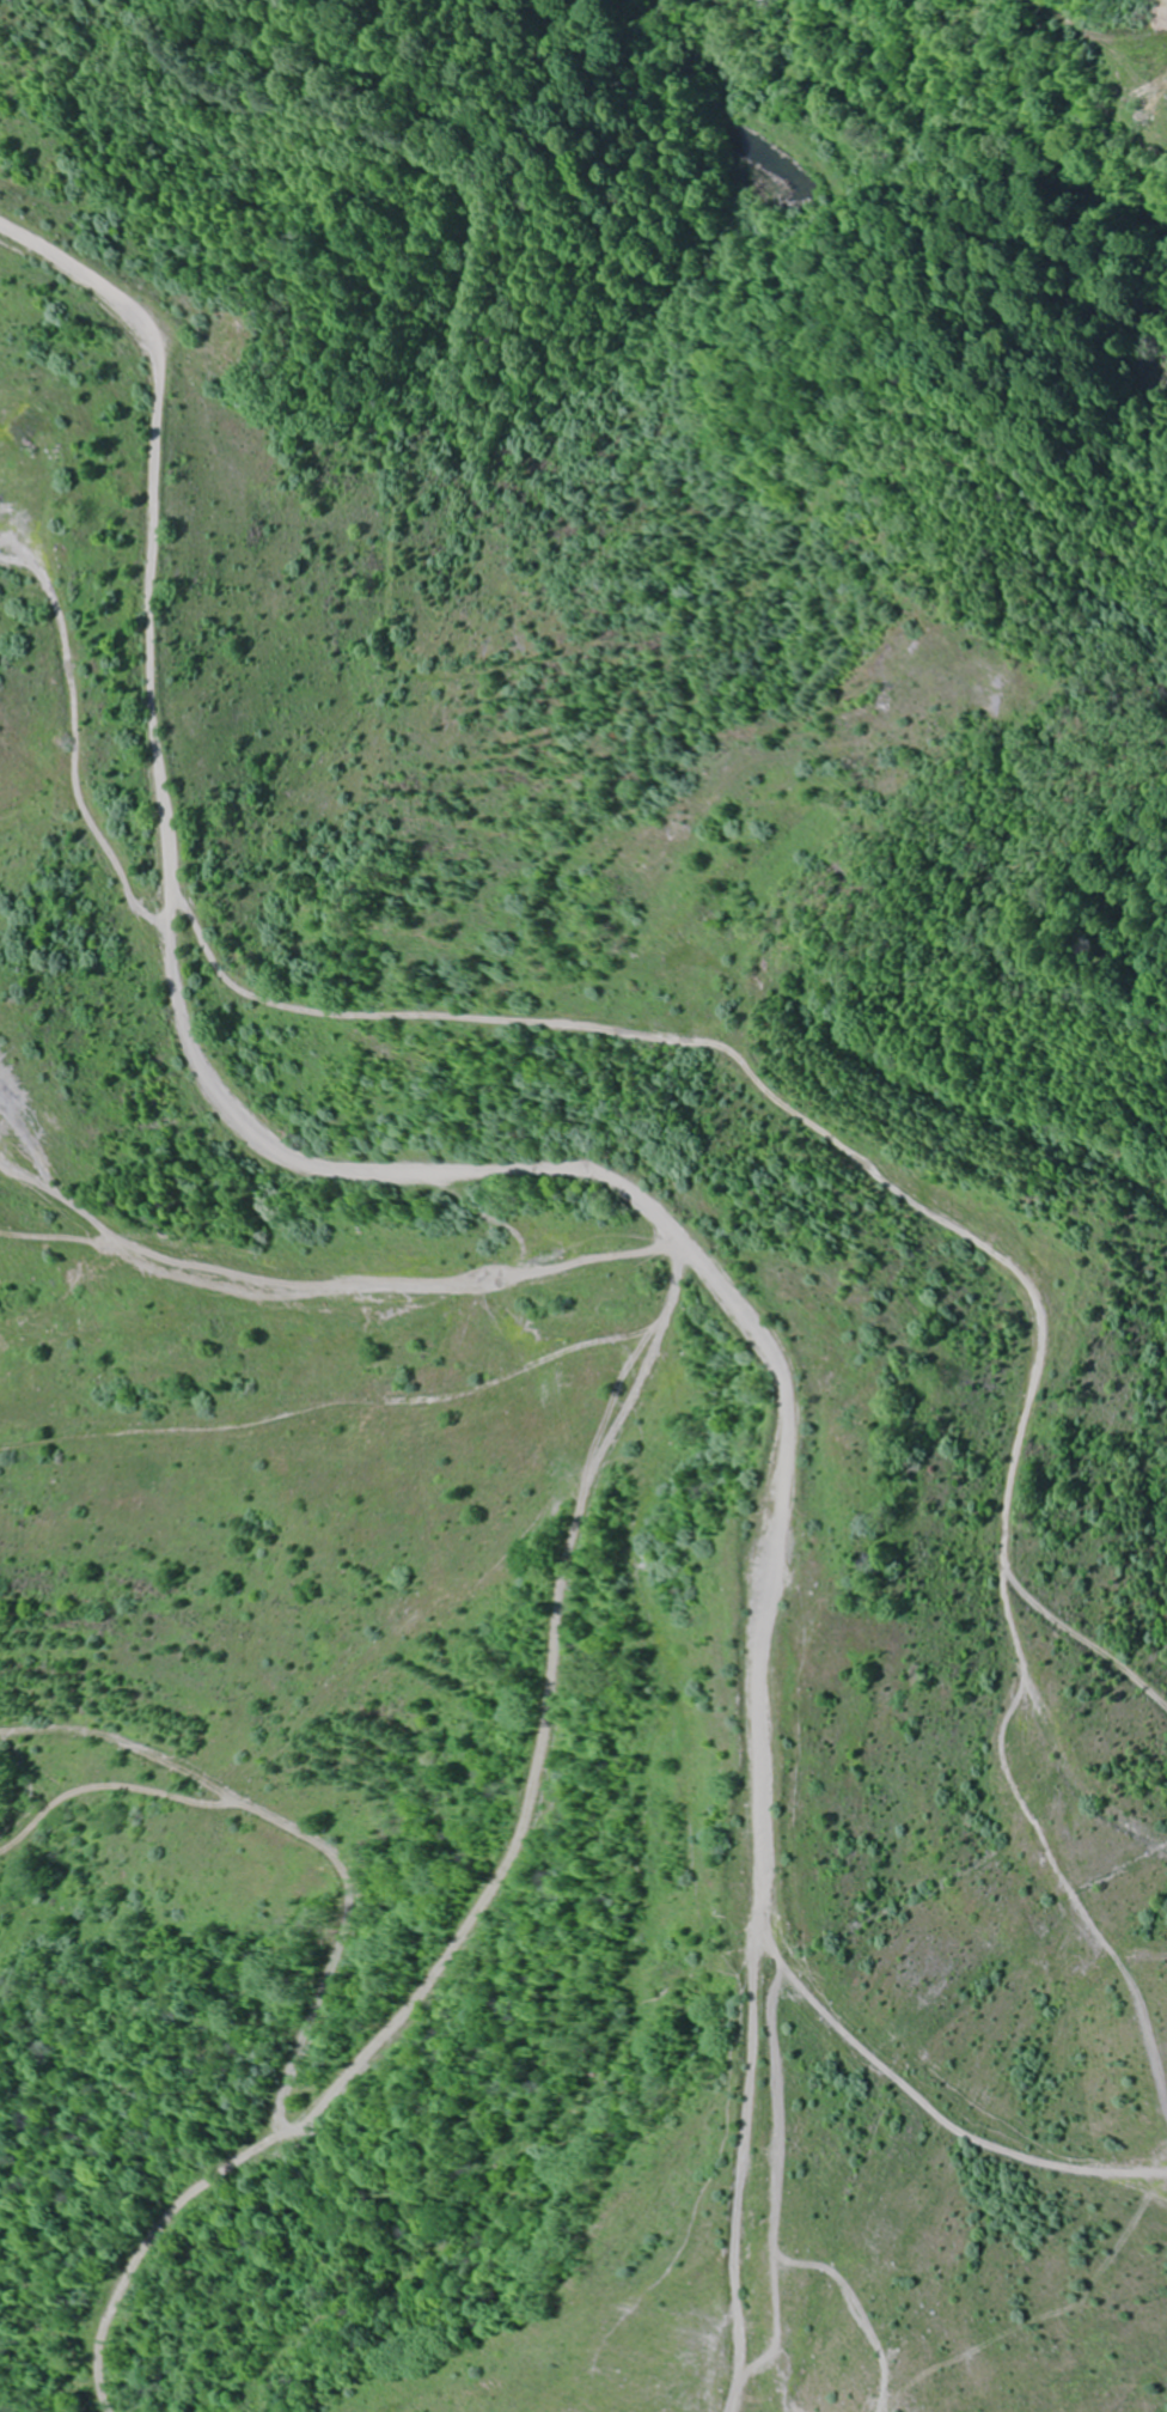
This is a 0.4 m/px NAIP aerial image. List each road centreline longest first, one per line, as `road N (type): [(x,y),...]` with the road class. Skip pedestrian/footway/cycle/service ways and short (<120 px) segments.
road 1 (track): [(0,1729),(78,1725),(143,1748),(306,1821),(362,1864),(367,1917),(310,2100),(310,2122),(337,2119),(450,1968),(533,1803),(598,1478),(697,1244)]
road 2 (track): [(0,1850),(17,1845),(61,1795),(90,1783),(261,1799)]

